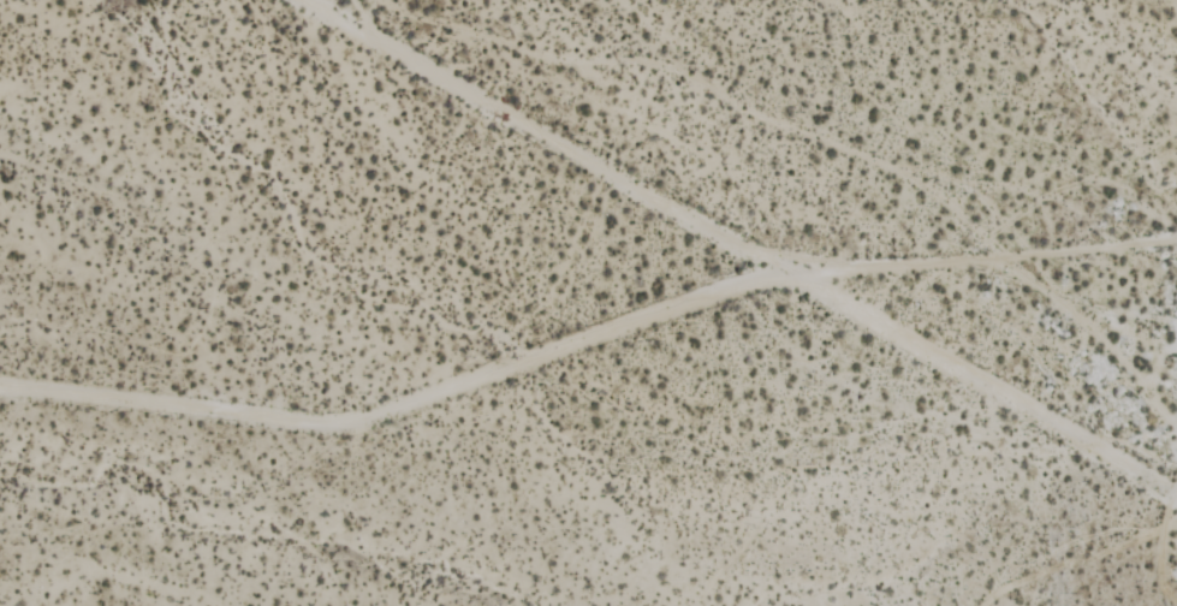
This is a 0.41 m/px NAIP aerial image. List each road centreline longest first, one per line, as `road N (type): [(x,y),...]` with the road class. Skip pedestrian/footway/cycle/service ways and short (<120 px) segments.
road 1 (residential): [(1176,242),(998,269),(786,271),(291,0)]
road 2 (track): [(0,387),(327,428),(786,271)]

